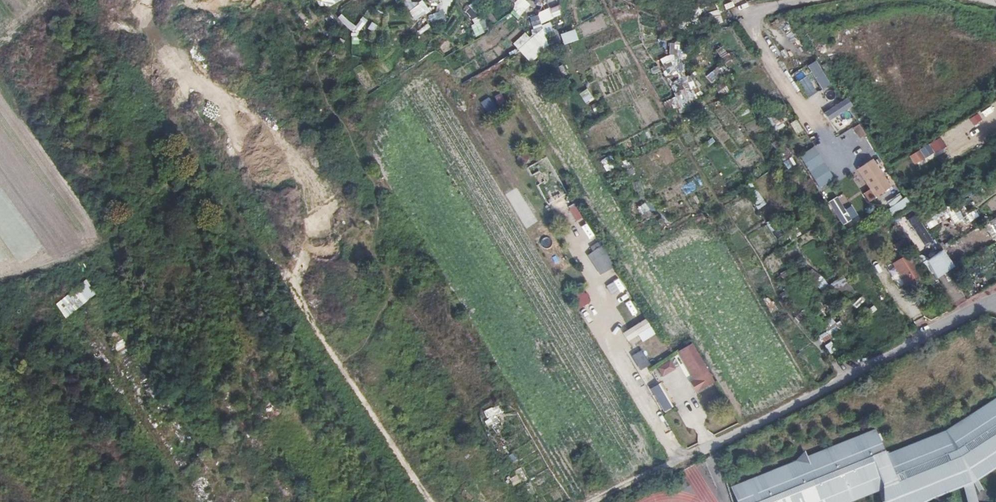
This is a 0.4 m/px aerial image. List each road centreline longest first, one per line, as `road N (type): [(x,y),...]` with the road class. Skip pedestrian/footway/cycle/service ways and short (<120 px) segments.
road 1 (track): [(108,0),(133,68),(436,501)]
road 2 (unclassified): [(995,298),(684,457)]

